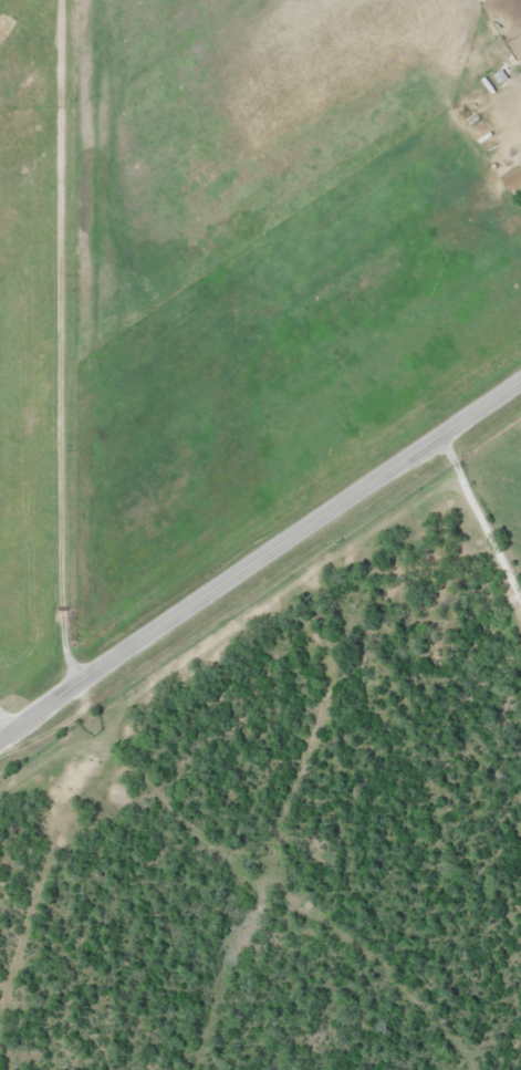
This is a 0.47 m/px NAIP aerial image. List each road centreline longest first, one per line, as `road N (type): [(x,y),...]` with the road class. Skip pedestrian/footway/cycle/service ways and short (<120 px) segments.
road 1 (residential): [(83,677),(63,612),(65,0)]
road 2 (secondary): [(0,741),(520,383)]

